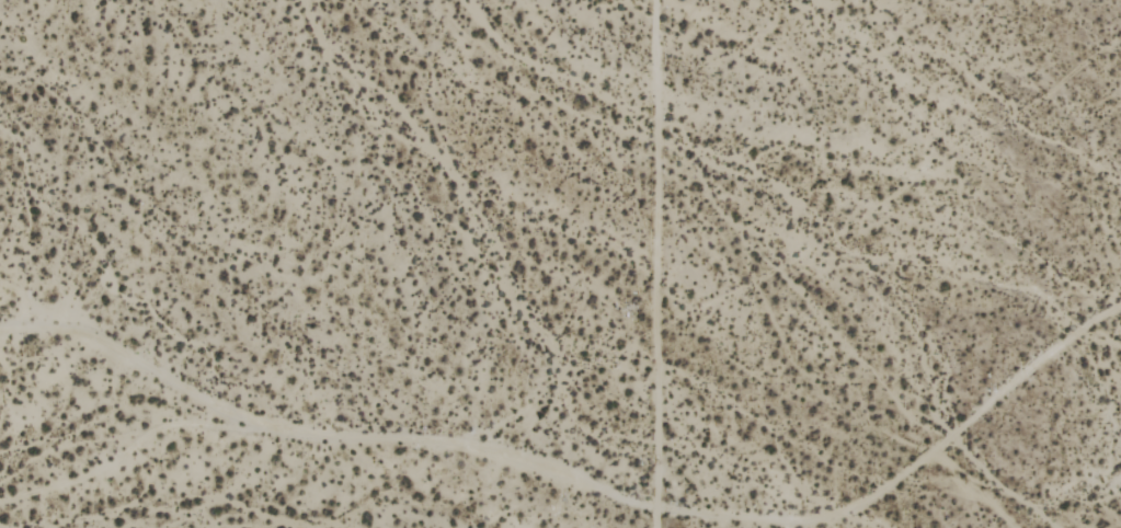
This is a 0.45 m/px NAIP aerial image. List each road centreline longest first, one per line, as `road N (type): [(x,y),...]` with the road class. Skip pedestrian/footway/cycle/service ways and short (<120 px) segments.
road 1 (track): [(655,527),(656,0)]

